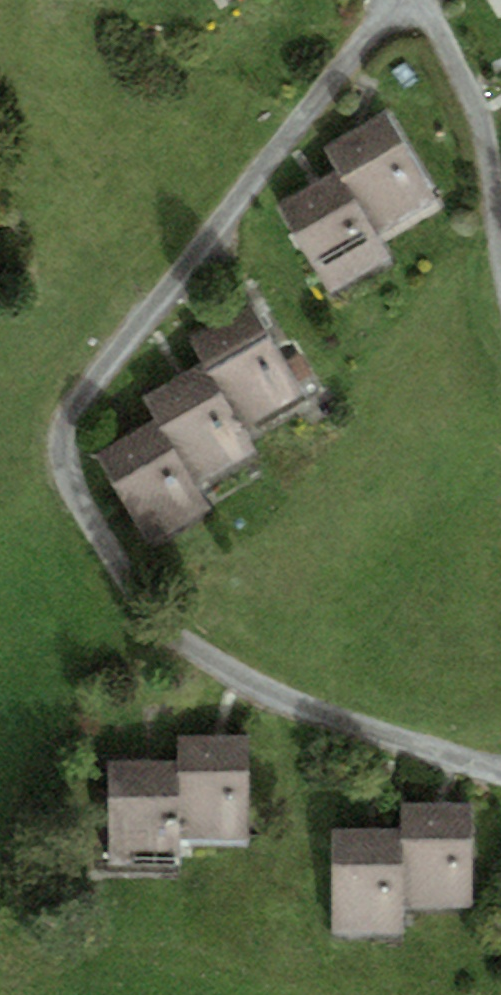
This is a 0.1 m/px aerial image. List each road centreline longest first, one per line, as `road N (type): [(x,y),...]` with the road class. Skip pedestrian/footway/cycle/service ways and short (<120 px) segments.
road 1 (residential): [(401,0),(82,402),(66,435),(68,473),(82,514),(159,620),(210,659),(309,708),(500,771)]
road 2 (residential): [(500,264),(476,107),(439,39)]

